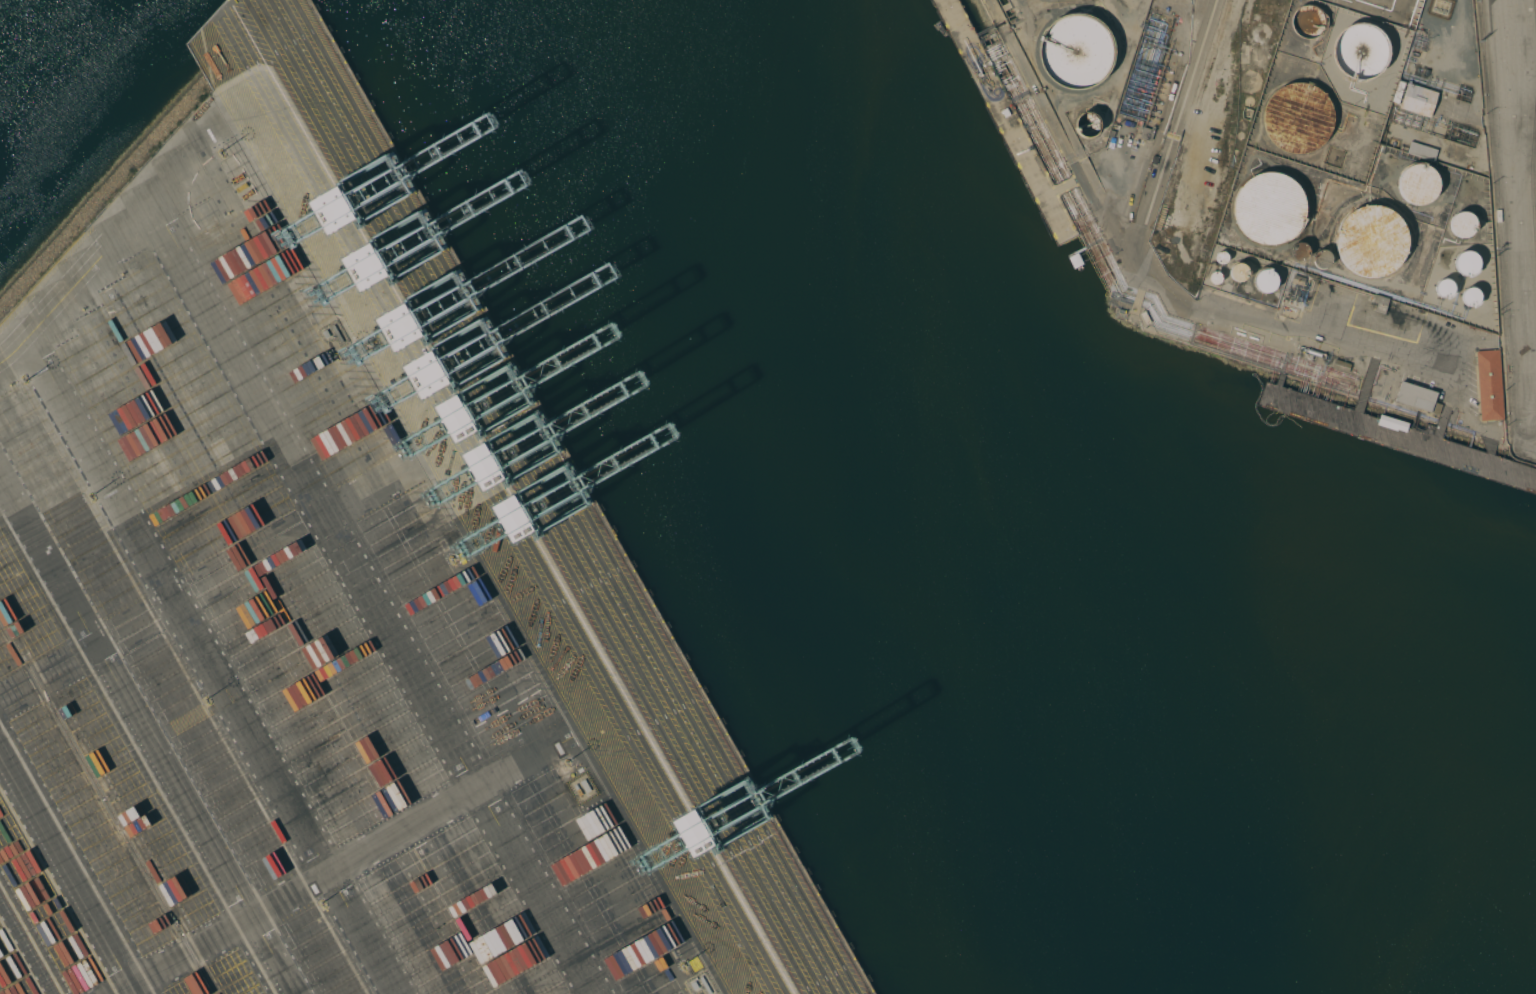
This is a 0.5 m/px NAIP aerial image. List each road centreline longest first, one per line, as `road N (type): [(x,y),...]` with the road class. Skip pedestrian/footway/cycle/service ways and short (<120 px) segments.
road 1 (residential): [(1528,434),(1507,0)]

